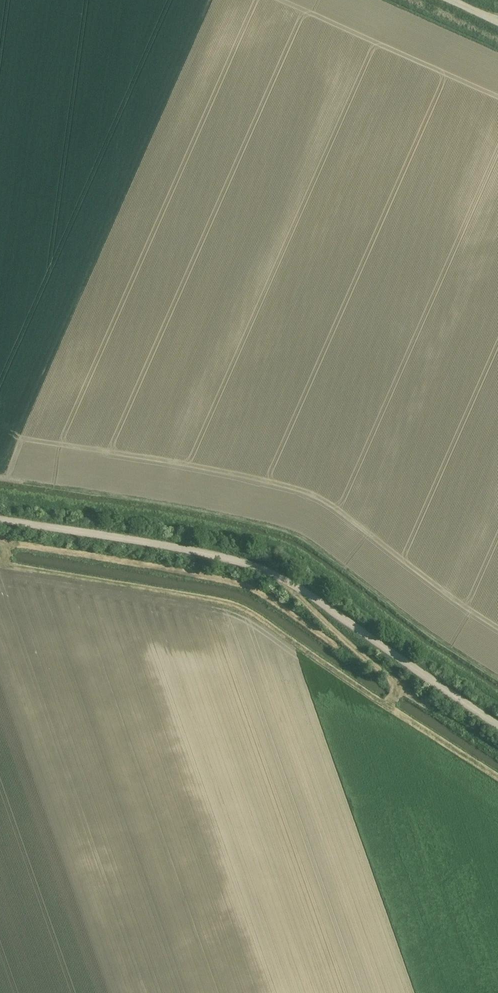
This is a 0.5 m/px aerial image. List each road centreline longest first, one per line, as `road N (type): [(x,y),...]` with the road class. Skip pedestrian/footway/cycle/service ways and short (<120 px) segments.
road 1 (unclassified): [(497,725),(268,572),(0,520)]

